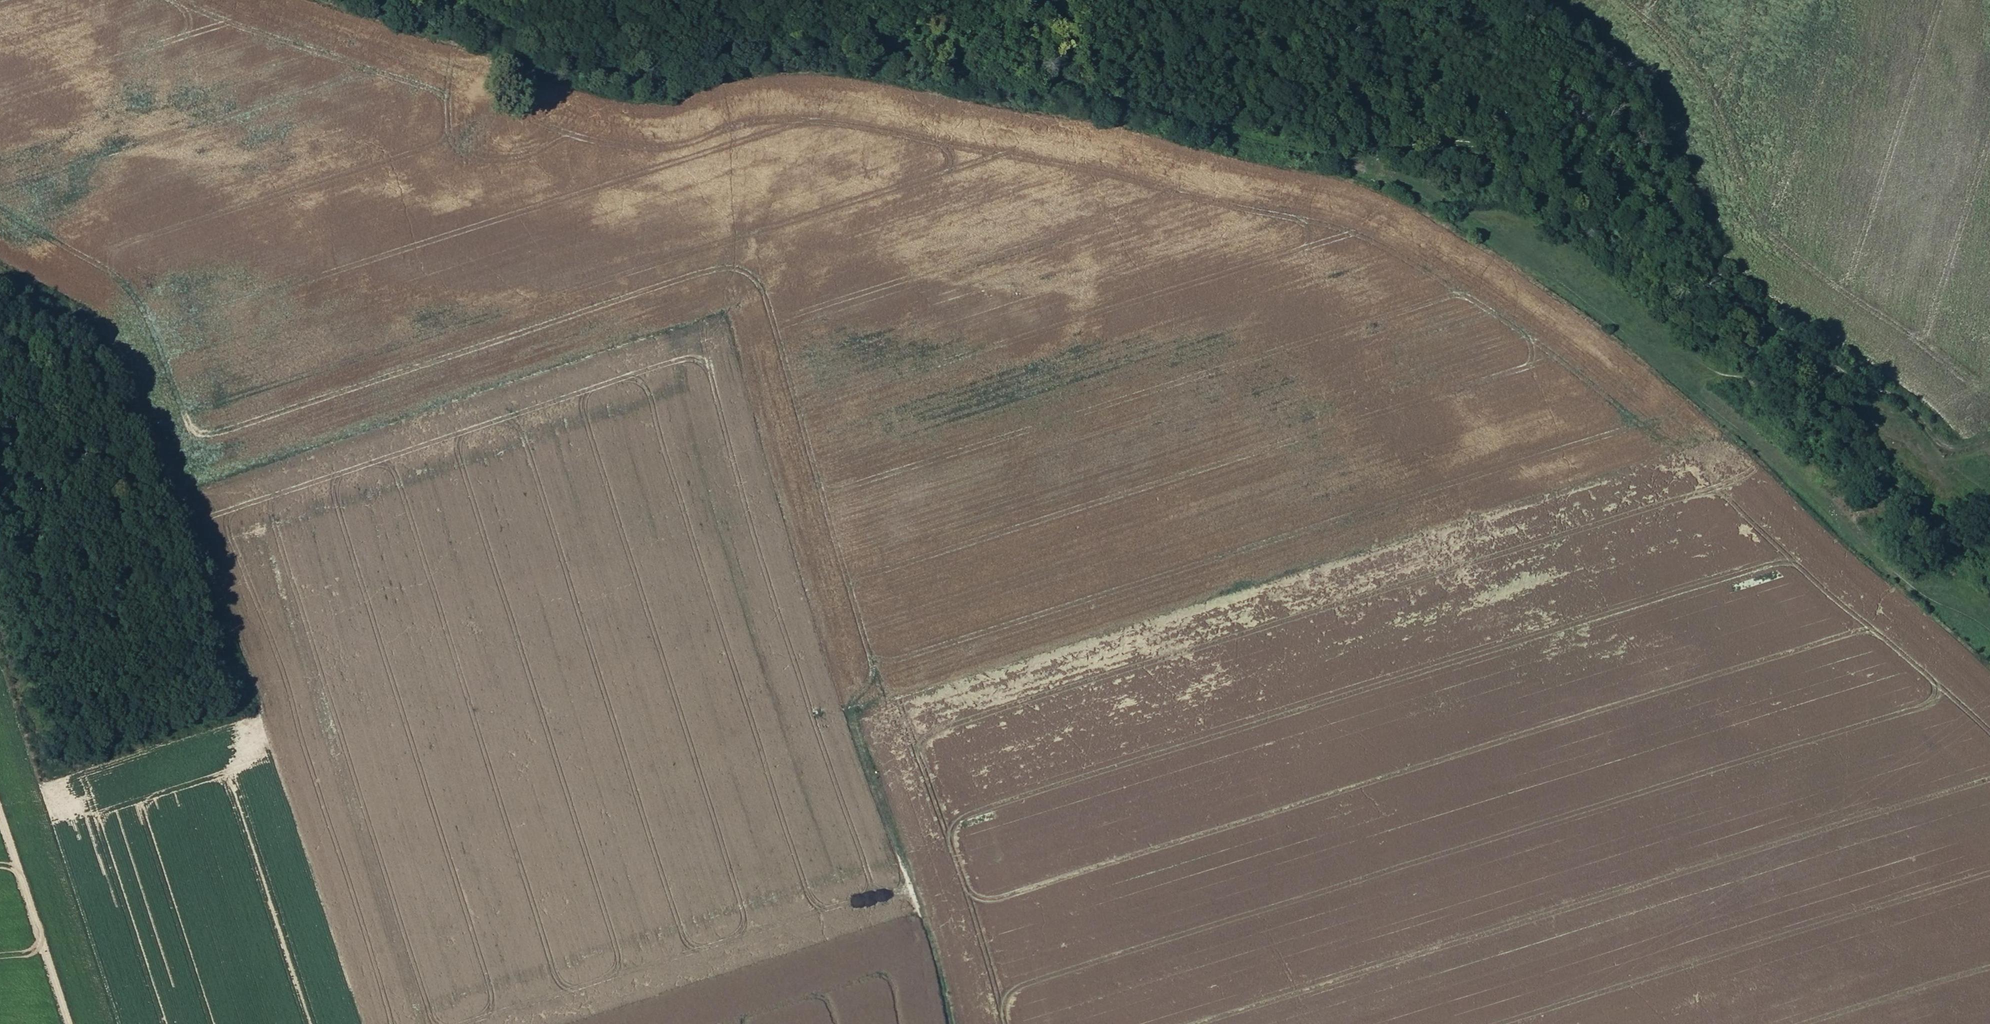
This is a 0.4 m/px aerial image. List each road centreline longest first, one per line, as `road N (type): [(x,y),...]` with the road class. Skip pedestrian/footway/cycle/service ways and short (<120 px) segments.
road 1 (track): [(1666,194),(1620,105),(1595,83),(1423,0)]
road 2 (track): [(854,716),(952,1023)]

